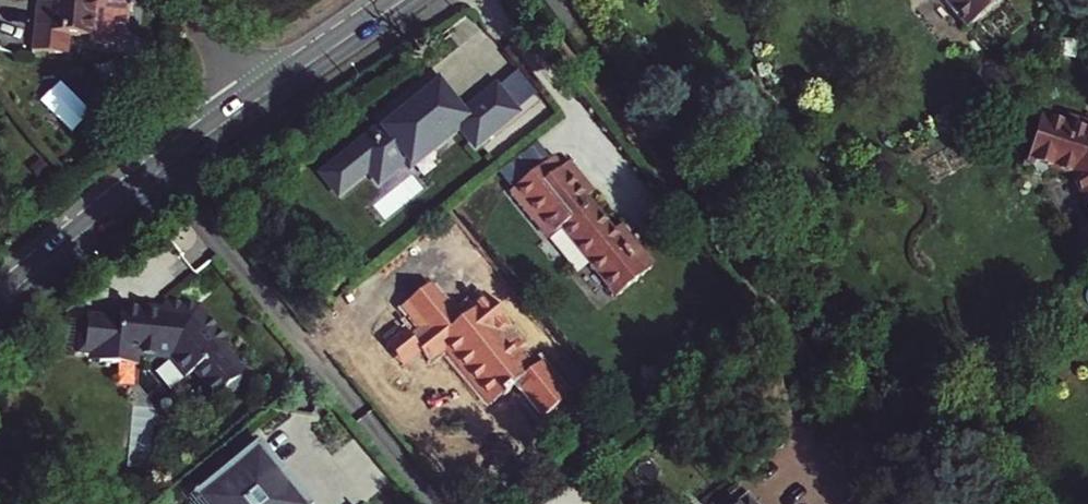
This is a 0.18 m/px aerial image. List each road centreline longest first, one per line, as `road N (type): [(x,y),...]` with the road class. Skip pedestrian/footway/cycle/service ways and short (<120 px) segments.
road 1 (secondary): [(254,103),(0,303)]
road 2 (secondary): [(400,0),(254,103)]

